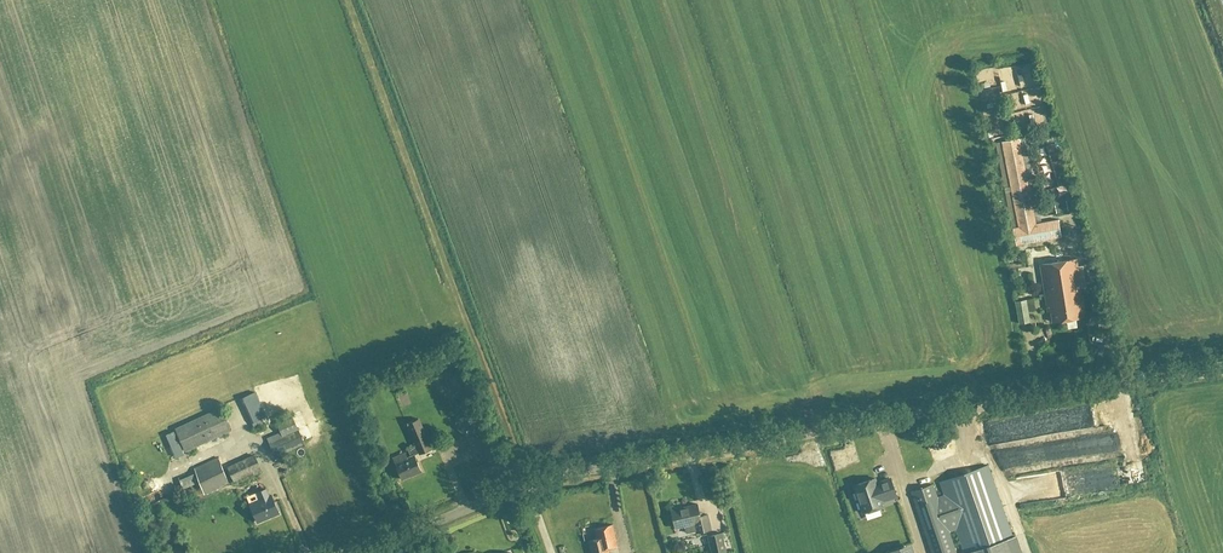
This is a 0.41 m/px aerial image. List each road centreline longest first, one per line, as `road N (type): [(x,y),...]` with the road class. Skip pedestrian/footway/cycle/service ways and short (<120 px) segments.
road 1 (residential): [(366,552),(546,480),(1222,371)]
road 2 (track): [(528,486),(348,0)]

